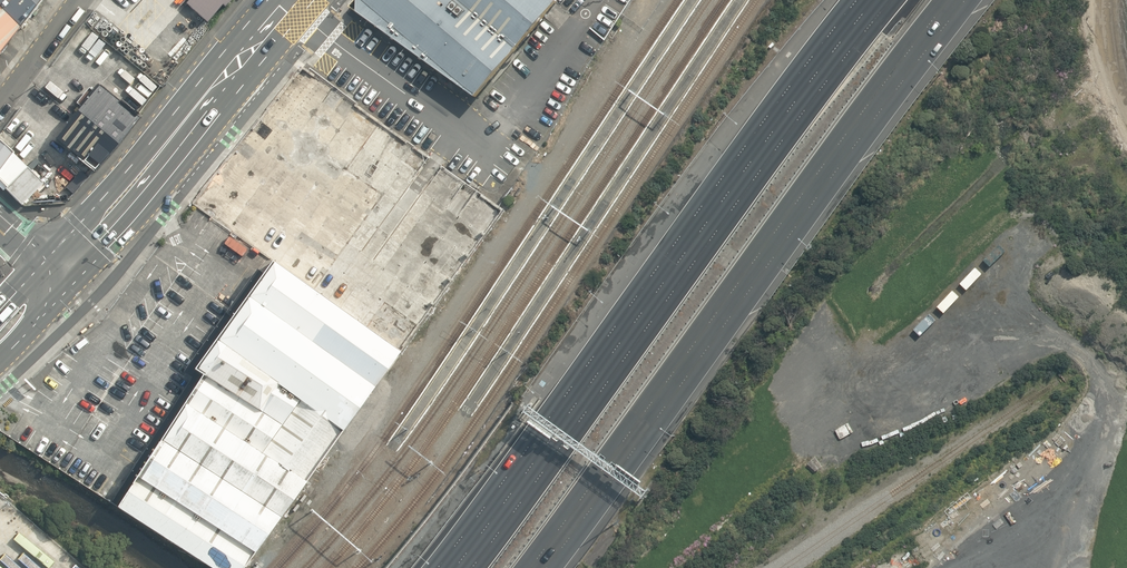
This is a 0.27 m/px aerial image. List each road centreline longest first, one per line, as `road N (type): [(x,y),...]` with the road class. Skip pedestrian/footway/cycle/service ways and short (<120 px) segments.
road 1 (motorway): [(471,567),(891,0)]
road 2 (motorway): [(949,0),(530,567)]
road 3 (primary): [(288,4),(57,273)]
road 4 (residential): [(79,0),(0,104)]

